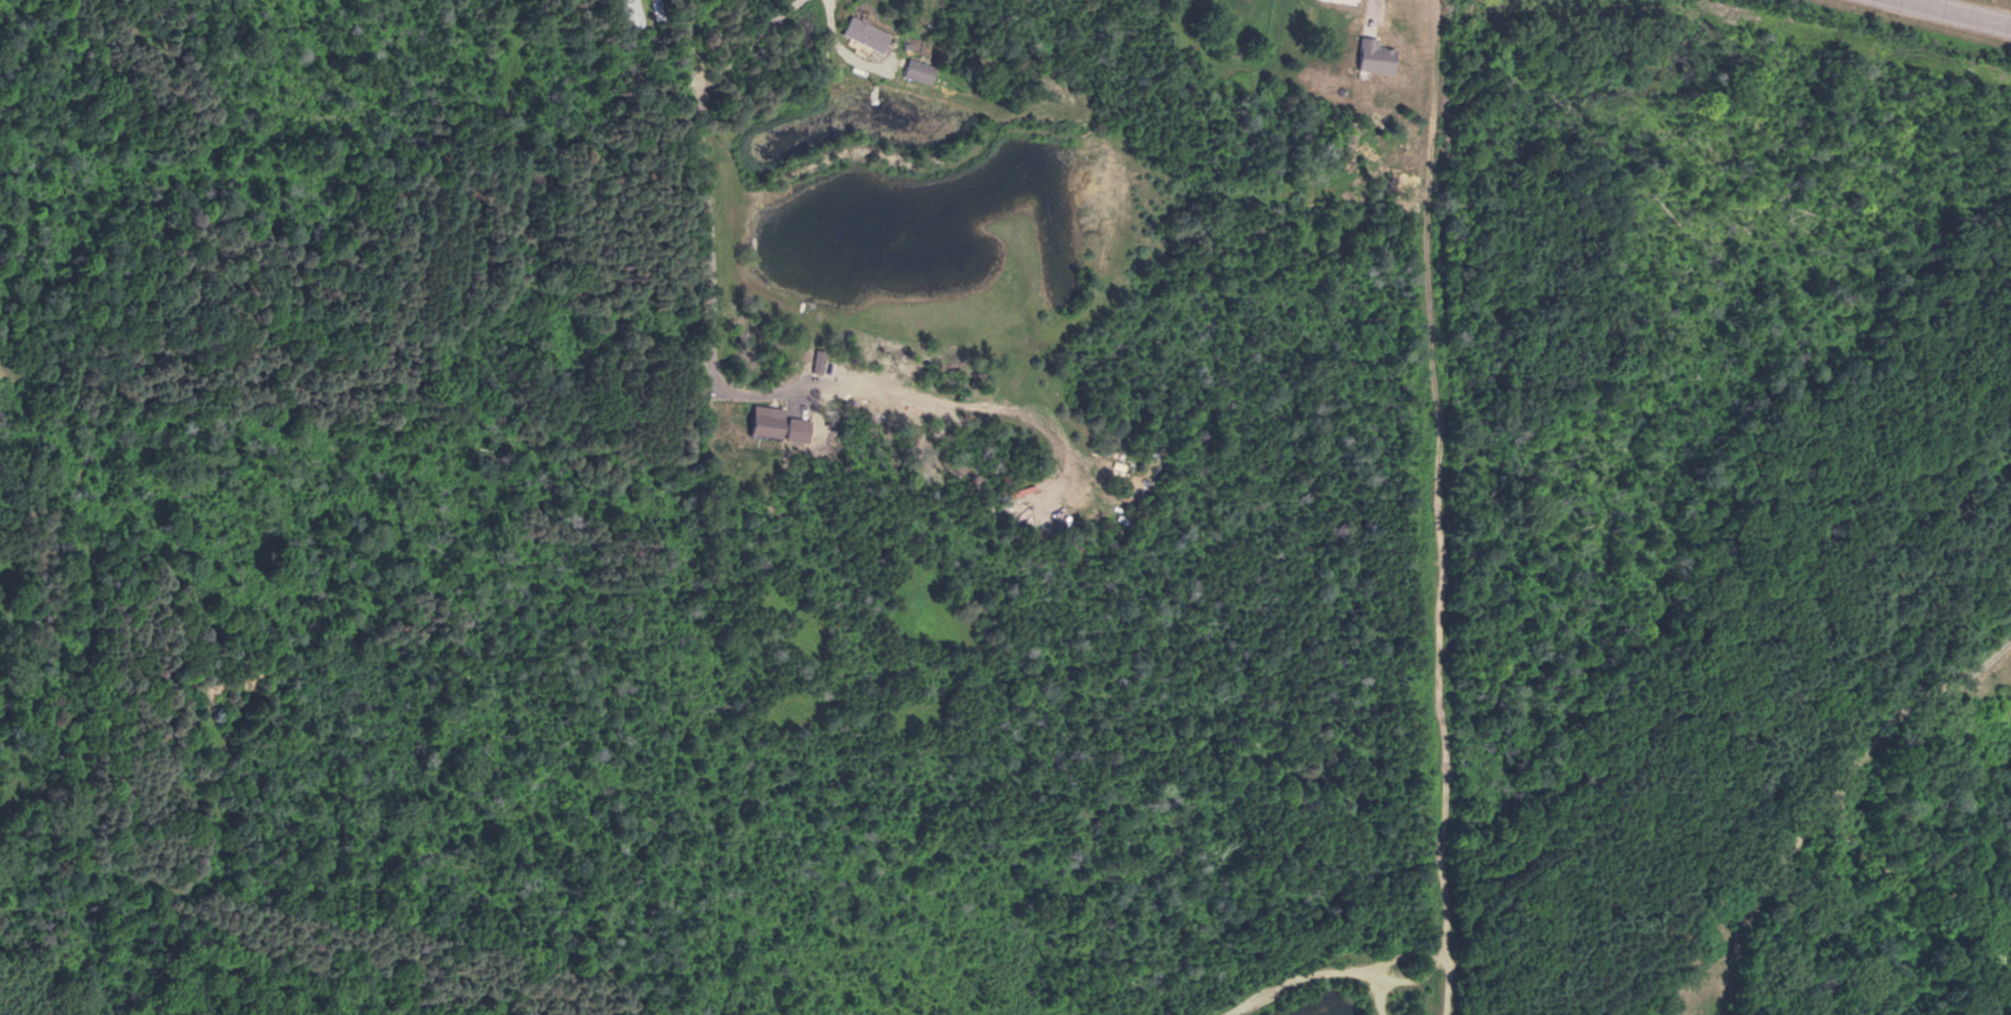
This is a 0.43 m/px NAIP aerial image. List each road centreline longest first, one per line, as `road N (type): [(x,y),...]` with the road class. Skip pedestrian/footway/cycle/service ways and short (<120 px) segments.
road 1 (residential): [(1712,1014),(1736,867),(1779,807),(1819,759),(1956,683),(2010,639)]
road 2 (tertiary): [(2010,32),(1883,0)]

